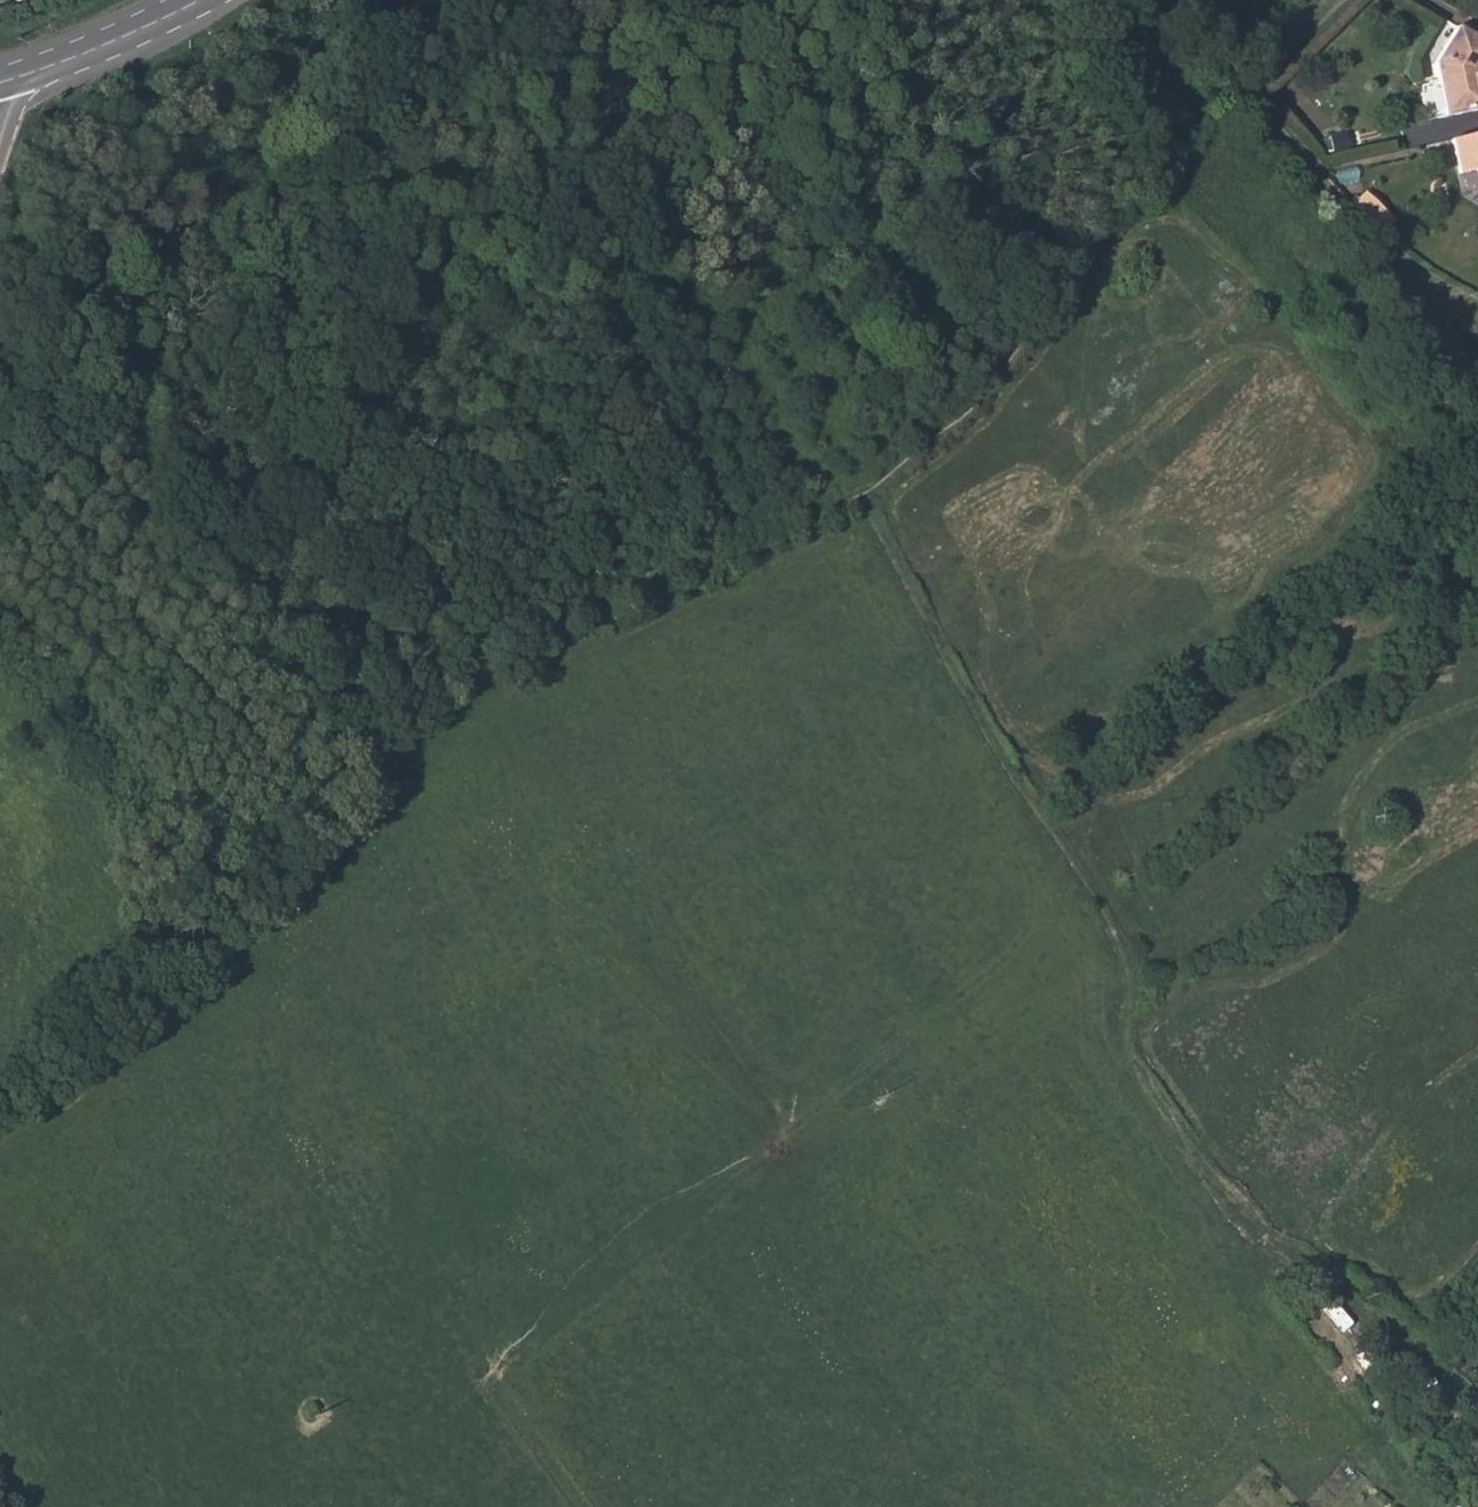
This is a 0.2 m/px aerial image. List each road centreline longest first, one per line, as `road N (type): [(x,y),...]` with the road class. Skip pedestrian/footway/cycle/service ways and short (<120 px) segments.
road 1 (tertiary): [(0,85),(124,41),(204,0)]

